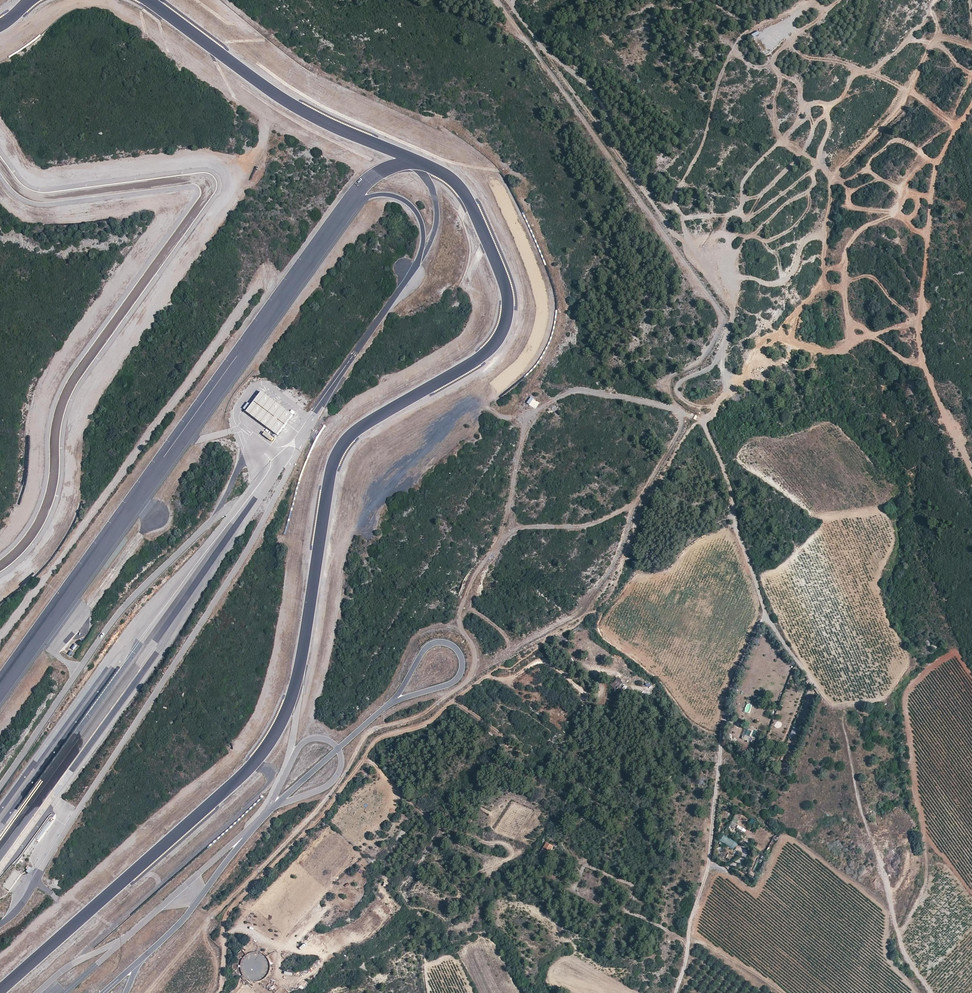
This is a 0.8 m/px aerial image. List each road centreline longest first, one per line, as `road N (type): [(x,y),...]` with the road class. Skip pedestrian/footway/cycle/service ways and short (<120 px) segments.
road 1 (track): [(935,0),(939,33),(893,119),(841,168),(818,233),(772,253),(753,238),(740,250),(716,413),(694,426),(637,522),(613,589),(569,631),(513,661),(429,729),(379,742),(328,812),(227,921),(219,992)]
road 2 (track): [(209,992),(217,962),(206,933),(218,913),(320,806),(367,736),(425,714),(603,591),(639,500),(685,423),(668,381),(700,360),(724,320),(497,0)]
road 3 (unclassified): [(675,992),(708,869),(724,718),(765,615),(704,420)]
road 4 (track): [(0,641),(258,286),(295,284)]
road 5 (track): [(971,104),(936,165),(919,330),(923,362),(971,470)]
road 6 (track): [(312,715),(354,526),(471,400)]
road 7 (track): [(931,992),(901,943),(843,715)]
road 8 (track): [(512,650),(470,604),(477,579),(510,534),(589,525),(637,504)]
road 9 (track): [(449,388),(501,416),(581,391),(684,412)]

